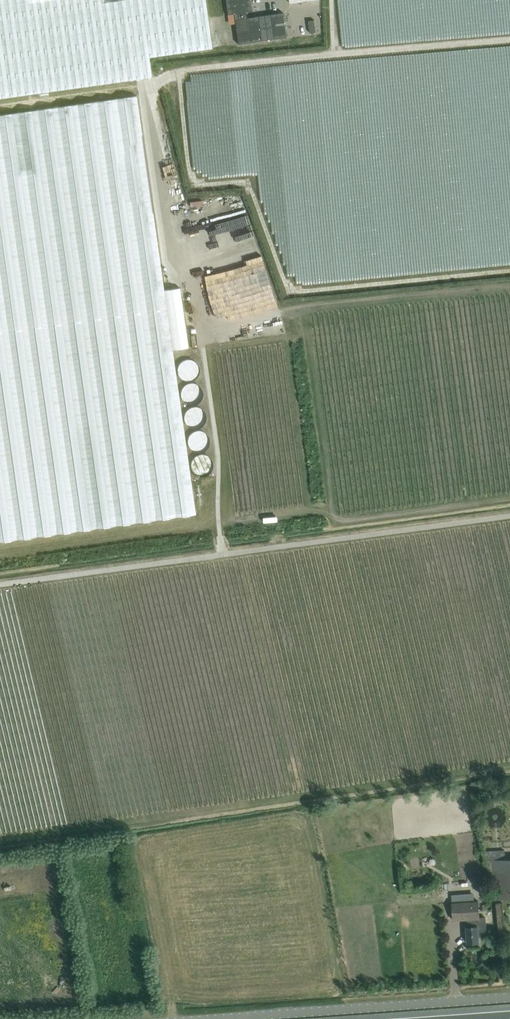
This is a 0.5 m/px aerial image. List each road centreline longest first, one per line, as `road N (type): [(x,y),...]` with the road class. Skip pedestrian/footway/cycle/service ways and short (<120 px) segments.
road 1 (unclassified): [(264,1018),(509,1000)]
road 2 (unclassified): [(509,40),(323,51)]

